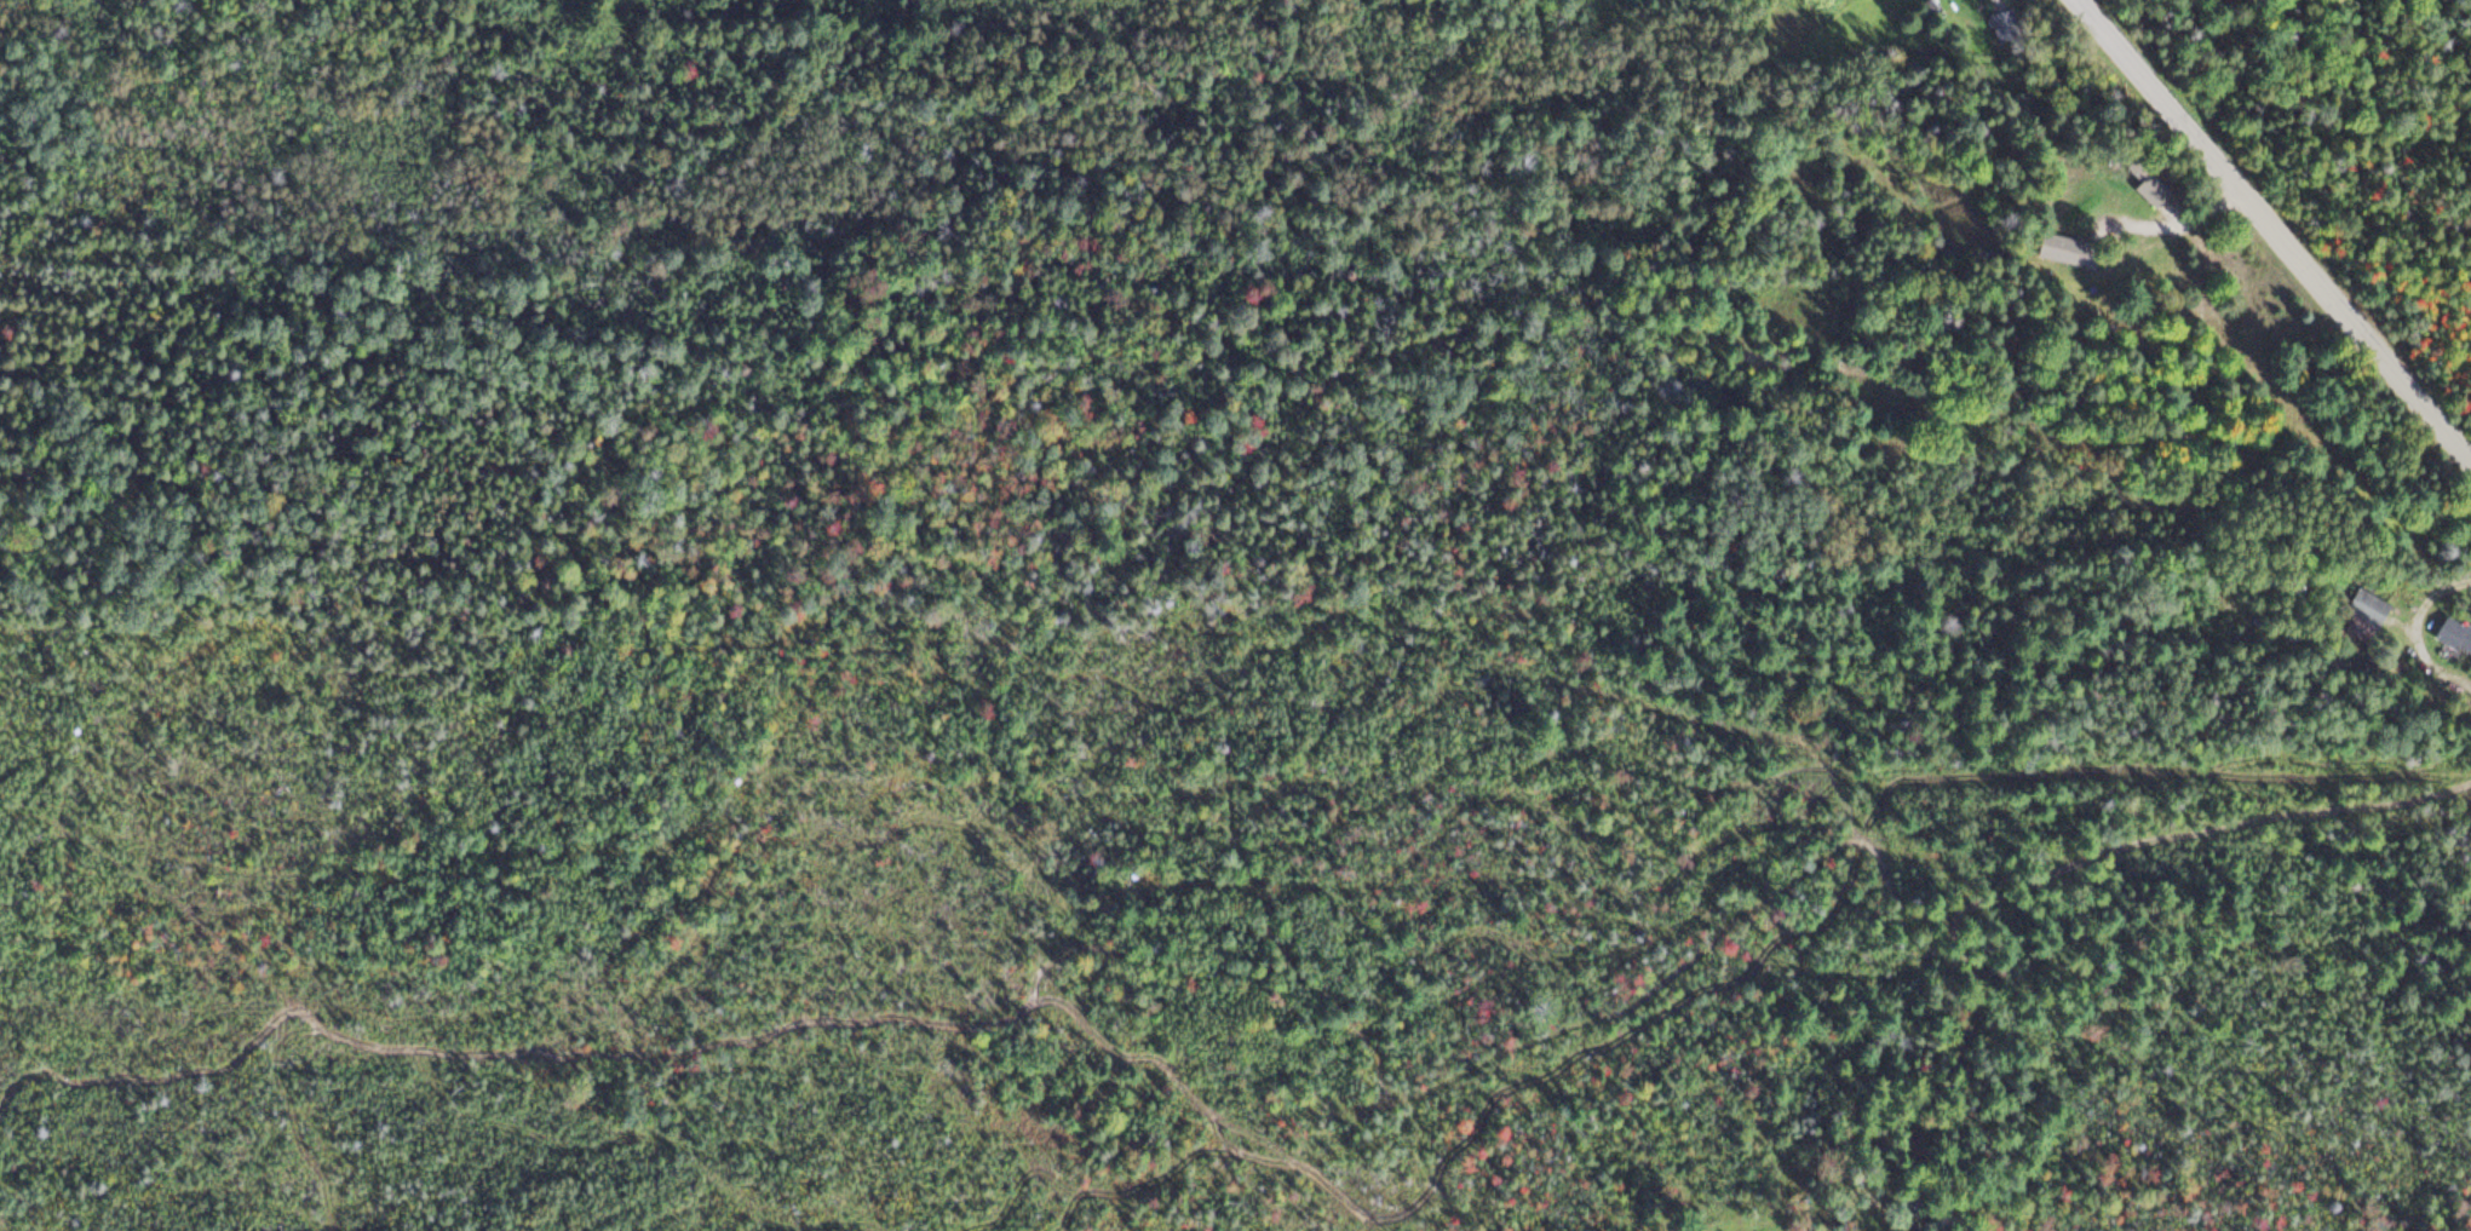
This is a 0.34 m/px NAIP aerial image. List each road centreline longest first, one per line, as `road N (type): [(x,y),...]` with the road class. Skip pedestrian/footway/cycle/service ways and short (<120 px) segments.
road 1 (residential): [(2470,460),(2079,0)]

